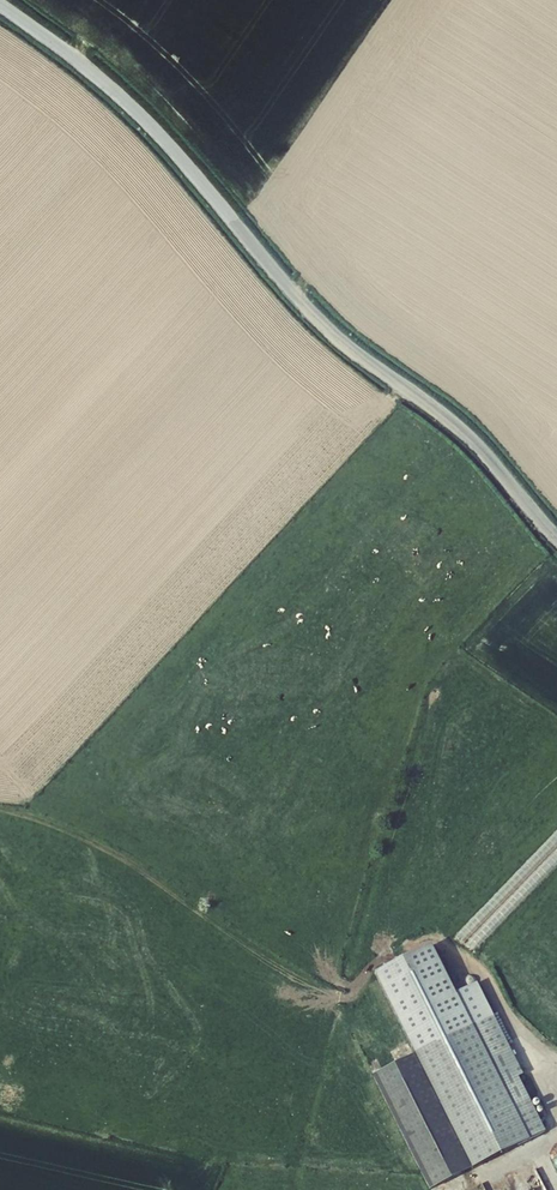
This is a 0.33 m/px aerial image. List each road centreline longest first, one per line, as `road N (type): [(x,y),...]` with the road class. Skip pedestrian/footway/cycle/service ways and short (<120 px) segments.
road 1 (residential): [(556,538),(473,441),(315,317),(139,115),(0,4)]
road 2 (track): [(556,1054),(516,1022),(464,954)]

